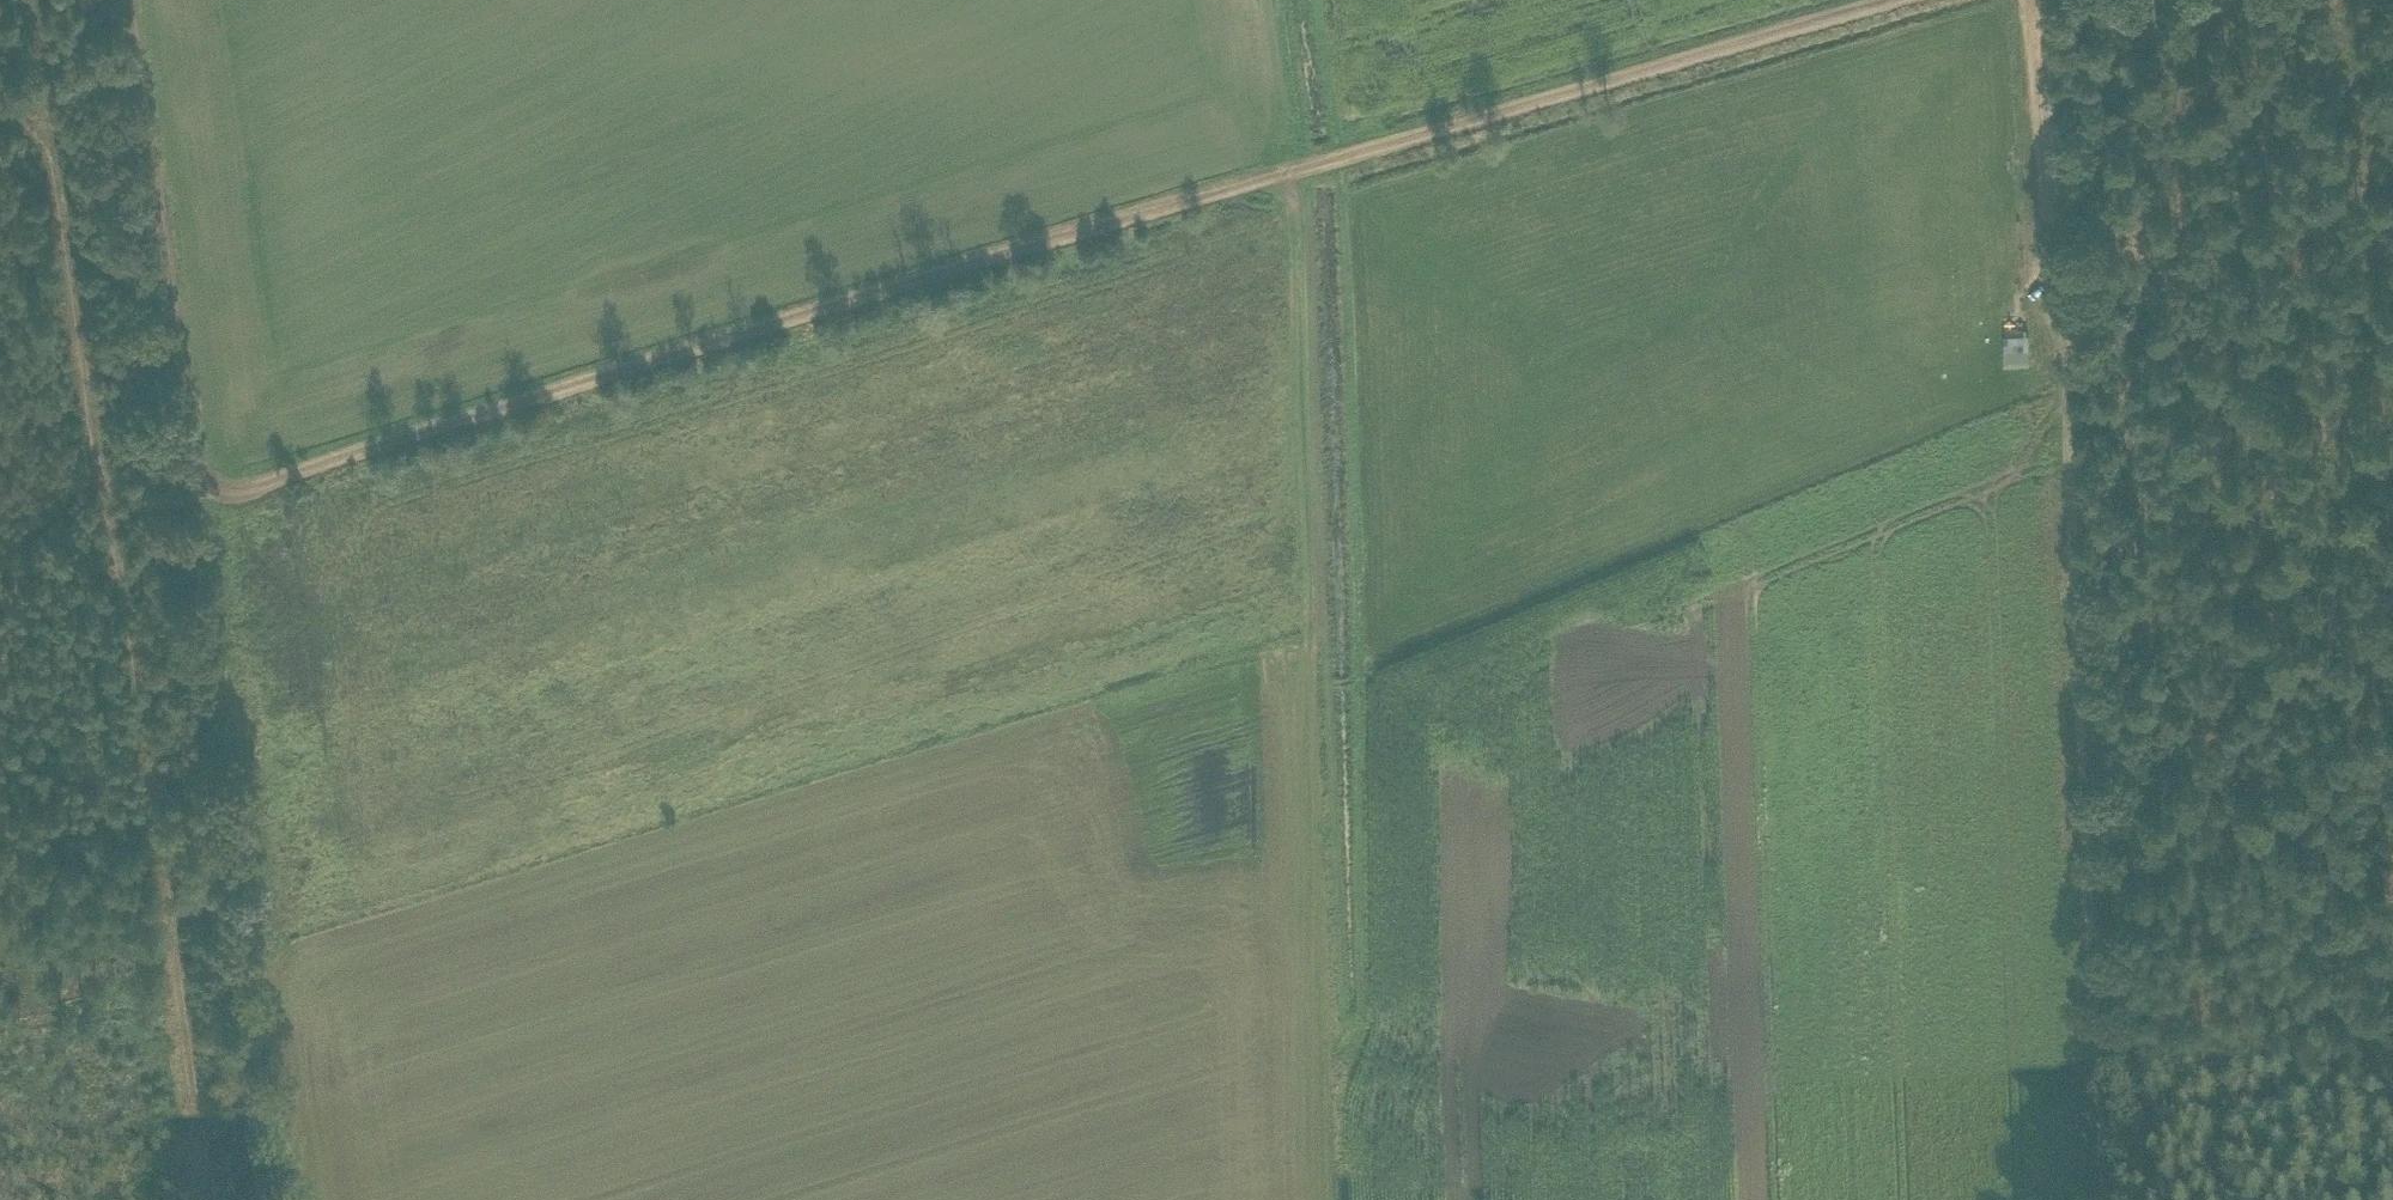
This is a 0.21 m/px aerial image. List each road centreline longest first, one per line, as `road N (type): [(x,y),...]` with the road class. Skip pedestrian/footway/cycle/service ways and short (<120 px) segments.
road 1 (track): [(1893,0),(993,255),(539,399),(214,488)]
road 2 (track): [(2086,850),(2037,0)]
road 3 (track): [(214,488),(183,437),(120,0)]
road 4 (track): [(156,794),(216,1199)]
road 5 (track): [(2100,1199),(2086,850)]
road 6 (track): [(108,477),(53,134)]
road 7 (track): [(2392,758),(2232,815),(2177,844),(2086,850)]
road 8 (track): [(156,794),(108,477)]
road 9 (track): [(0,820),(156,794)]
road 10 (track): [(53,134),(33,0)]

